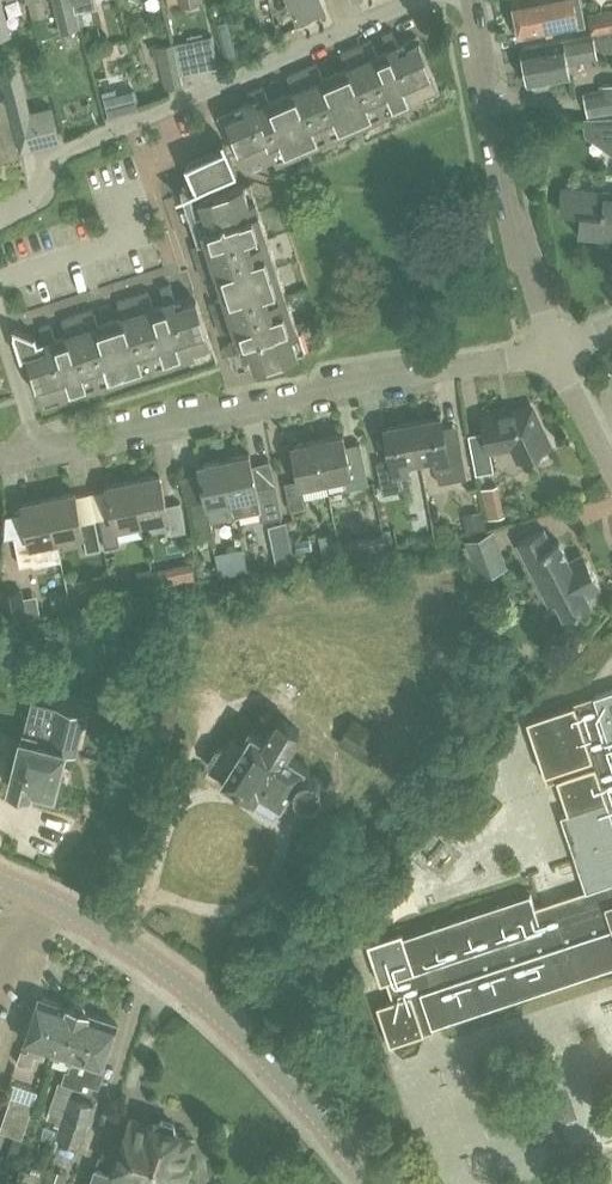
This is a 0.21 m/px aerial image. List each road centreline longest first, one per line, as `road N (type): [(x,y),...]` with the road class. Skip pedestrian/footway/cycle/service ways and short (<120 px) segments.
road 1 (residential): [(40,454),(553,351)]
road 2 (residential): [(0,220),(48,168),(88,142),(430,0)]
road 3 (tertiary): [(371,1183),(225,1020),(105,931),(0,878)]
road 4 (residential): [(553,351),(498,155),(472,0)]
road 5 (residential): [(0,281),(139,231),(125,200)]
road 6 (residential): [(40,454),(0,291)]
road 7 (residential): [(611,466),(553,351)]

